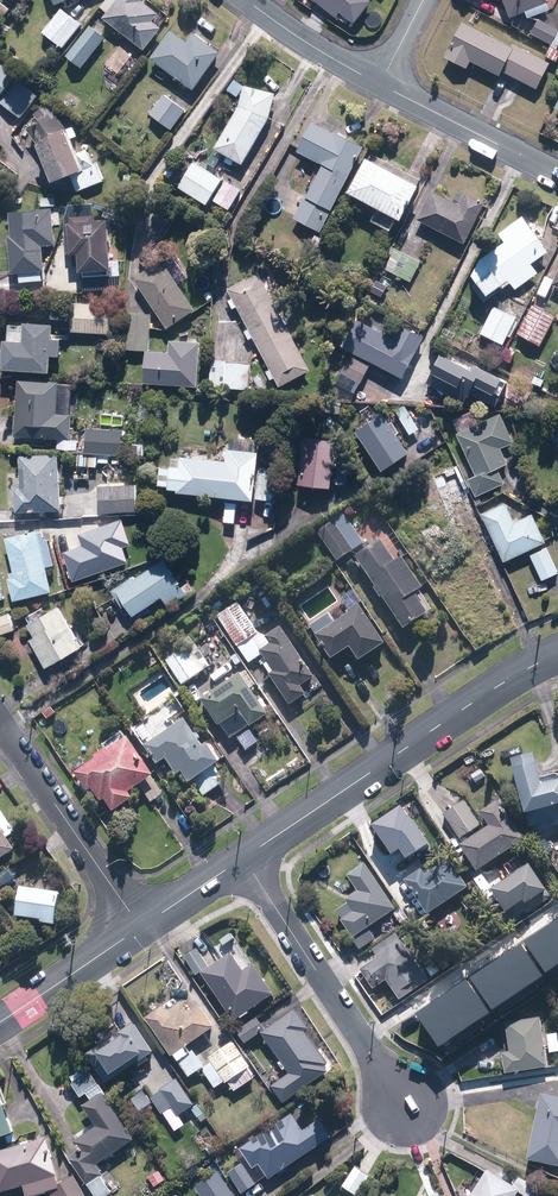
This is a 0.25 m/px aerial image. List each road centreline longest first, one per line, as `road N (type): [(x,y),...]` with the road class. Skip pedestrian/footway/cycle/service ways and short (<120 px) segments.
road 1 (tertiary): [(557,655),(242,859)]
road 2 (residential): [(408,1109),(242,859)]
road 3 (residential): [(0,727),(140,928)]
road 4 (residential): [(379,85),(557,178)]
road 5 (tertiary): [(0,1023),(140,928)]
road 6 (residential): [(247,0),(379,85)]
road 7 (tertiary): [(140,928),(242,859)]

